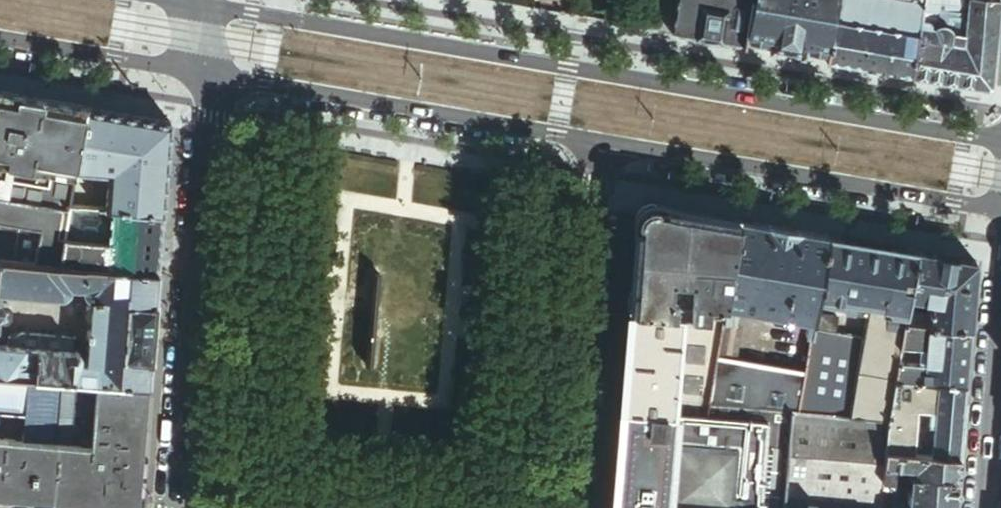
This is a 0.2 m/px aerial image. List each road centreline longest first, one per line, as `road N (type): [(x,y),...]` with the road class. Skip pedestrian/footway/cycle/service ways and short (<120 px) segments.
road 1 (tertiary): [(1000,140),(199,2)]
road 2 (residential): [(213,73),(190,507)]
road 3 (tertiary): [(597,141),(1000,210)]
road 4 (tertiary): [(213,73),(597,141)]
road 5 (residential): [(569,507),(597,141)]
road 6 (tertiary): [(0,38),(213,73)]
road 7 (residential): [(985,507),(1000,318)]

